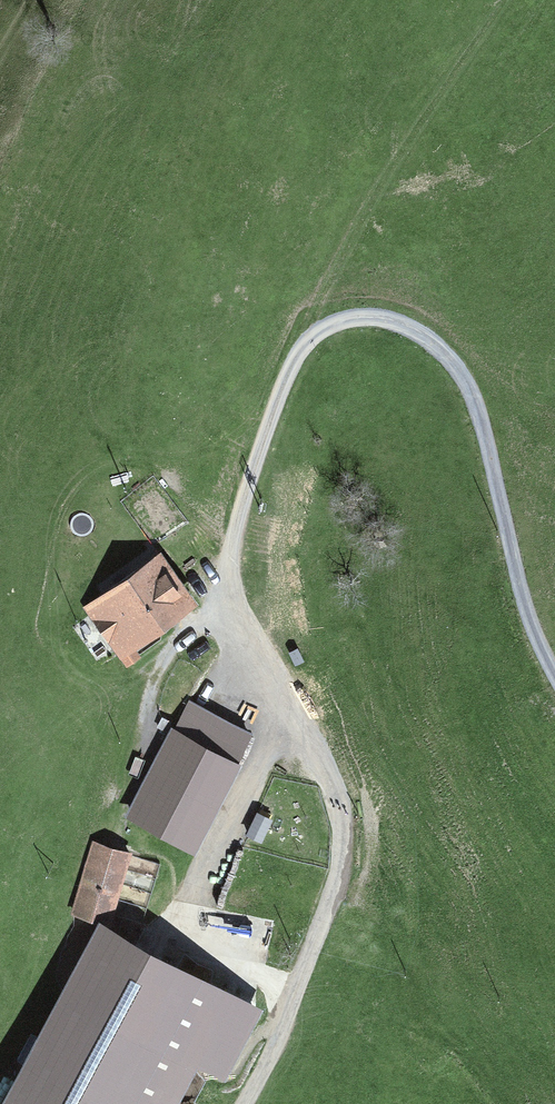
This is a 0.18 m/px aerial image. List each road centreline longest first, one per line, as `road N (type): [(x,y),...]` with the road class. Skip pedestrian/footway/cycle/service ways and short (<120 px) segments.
road 1 (track): [(302,339),(221,581),(320,742),(349,815),(328,915),(243,1103)]
road 2 (track): [(554,663),(537,638),(463,371),(375,314),(302,339)]
road 3 (track): [(504,0),(387,169),(302,339)]

